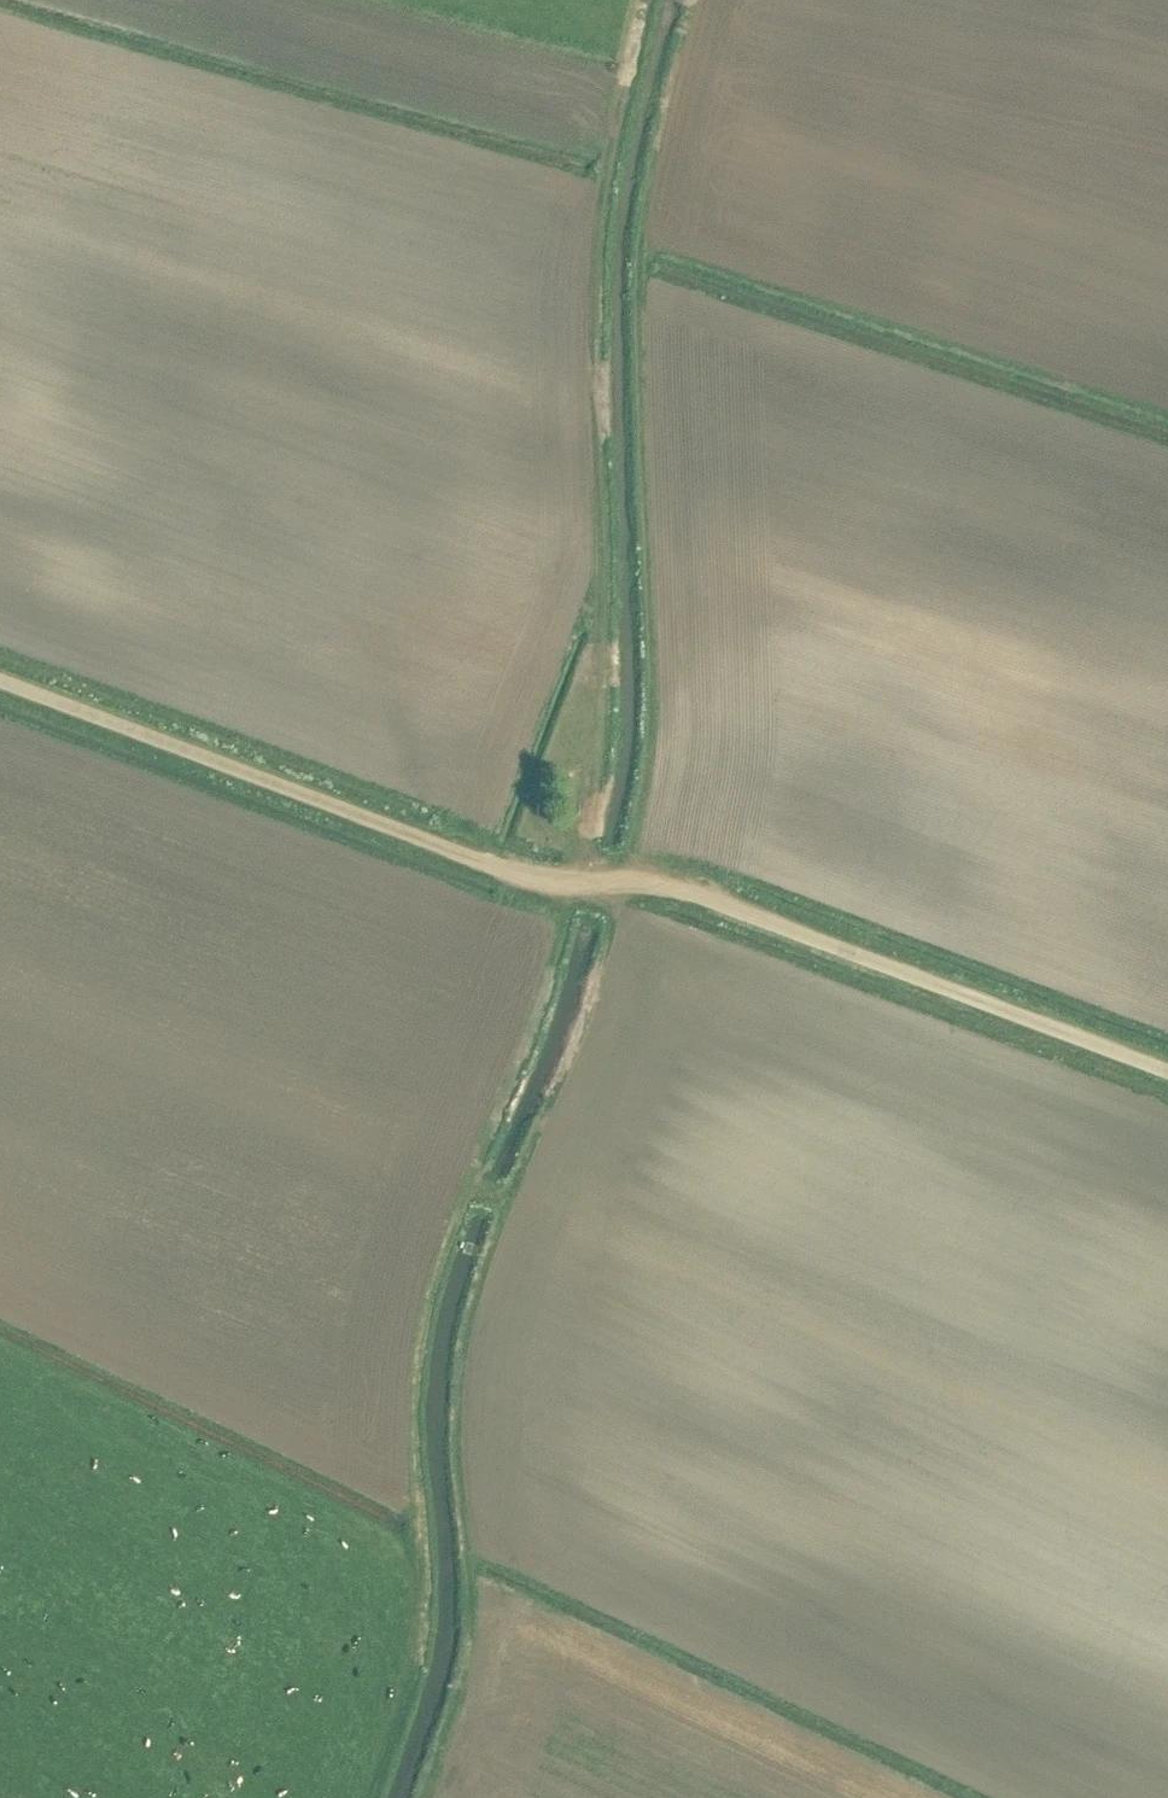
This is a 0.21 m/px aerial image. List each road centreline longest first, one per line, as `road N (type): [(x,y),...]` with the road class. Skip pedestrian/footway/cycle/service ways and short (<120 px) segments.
road 1 (unclassified): [(0,683),(517,875),(662,884),(1167,1073)]
road 2 (track): [(623,879),(651,737),(642,231),(696,0)]
road 3 (track): [(600,645),(598,219),(645,0)]

